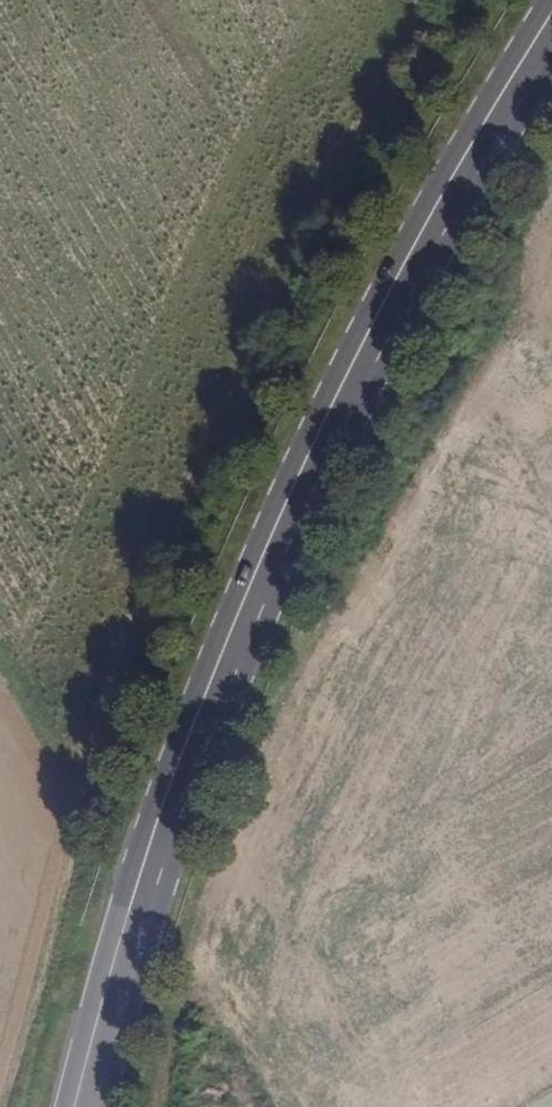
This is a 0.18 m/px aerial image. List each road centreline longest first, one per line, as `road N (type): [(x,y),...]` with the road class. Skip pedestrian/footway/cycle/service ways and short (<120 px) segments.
road 1 (track): [(413,0),(421,33),(316,229),(138,671),(13,1106)]
road 2 (primary): [(82,1106),(174,804),(252,606),(372,349),(551,34)]

